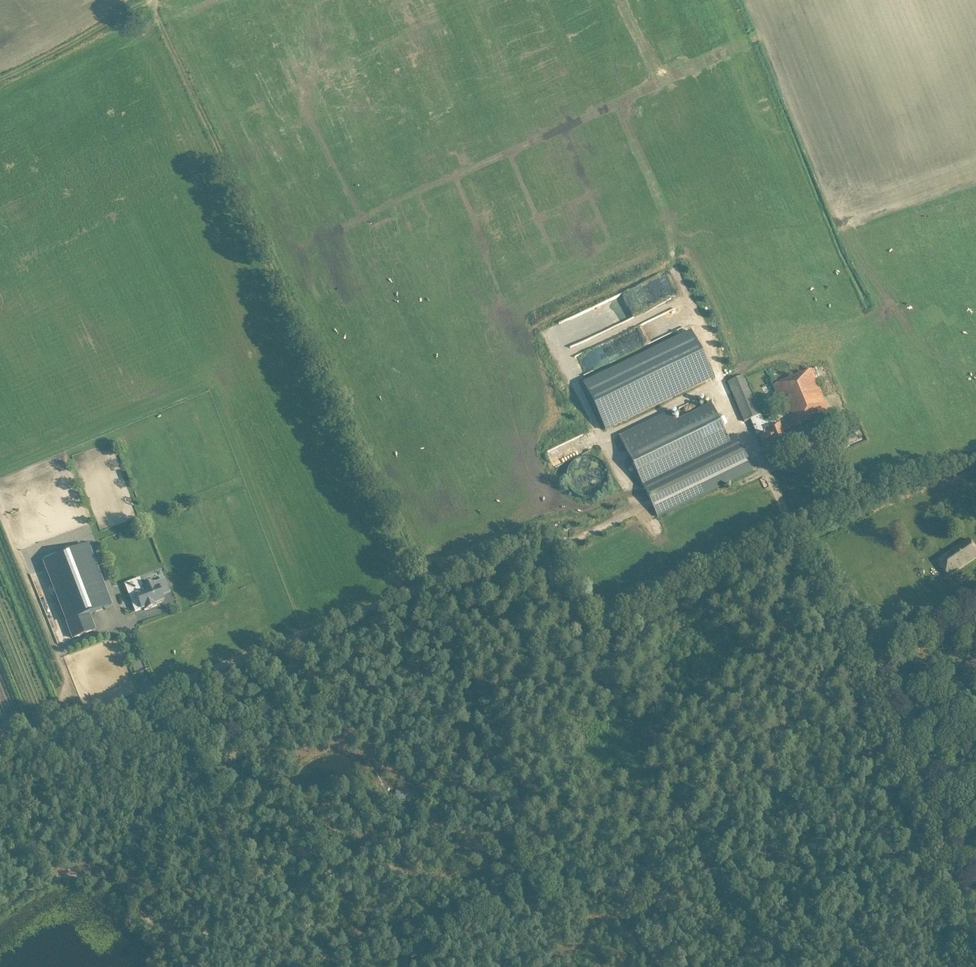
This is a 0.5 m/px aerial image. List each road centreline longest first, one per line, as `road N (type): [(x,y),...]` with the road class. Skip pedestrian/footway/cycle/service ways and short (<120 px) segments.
road 1 (unclassified): [(0,754),(533,537),(560,543),(594,611),(613,617),(799,523),(912,474),(975,457)]
road 2 (track): [(0,77),(141,0)]

